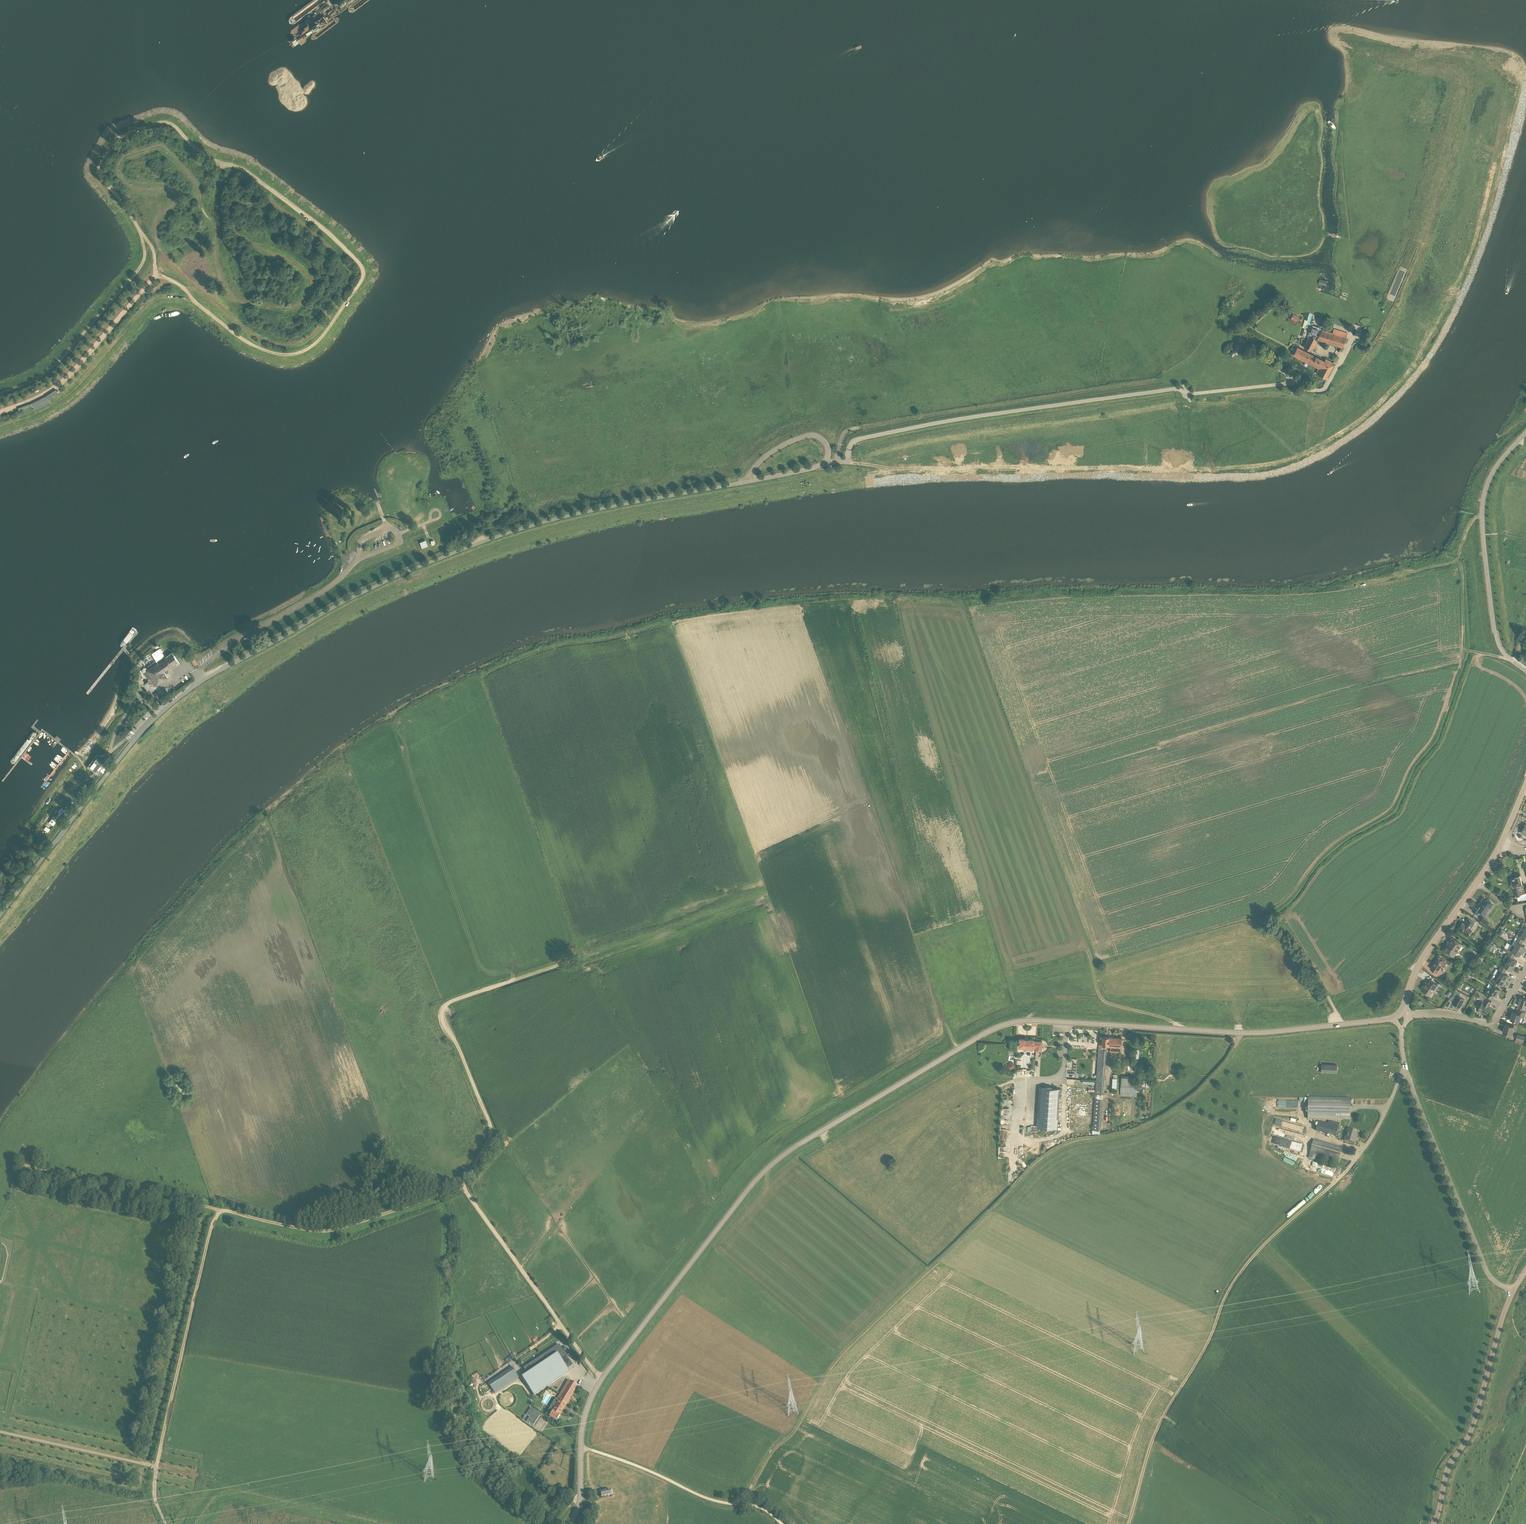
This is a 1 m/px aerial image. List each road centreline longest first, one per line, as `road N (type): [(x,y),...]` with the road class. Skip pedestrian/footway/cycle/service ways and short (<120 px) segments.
road 1 (tertiary): [(581,1449),(602,1379),(765,1170),(994,1028),(1033,1020),(1270,1032),(1394,1017)]
road 2 (unclassified): [(0,915),(133,741),(205,678),(335,605),(455,551),(550,520),(744,481)]
road 3 (track): [(156,274),(151,244),(99,169),(116,140),(164,122),(311,218),(363,274),(314,344),(280,355),(244,339),(172,280)]
road 4 (track): [(735,1505),(803,1419),(834,1363),(1033,1163),(1072,1140),(1167,1112),(1212,1077),(1240,1033)]
road 5 (unclassified): [(1405,1071),(1342,1179),(1232,1283),(1205,1350),(1151,1443),(1129,1523)]
road 6 (track): [(29,1164),(321,1232),(459,1185)]
road 7 (track): [(220,1494),(212,1480),(156,1467),(221,1211)]
road 8 (track): [(459,1185),(490,1133),(445,1006),(578,959)]
road 9 (unclassified): [(1513,1291),(1488,1274),(1405,1071)]
road 10 (unclassified): [(1433,1523),(1446,1473),(1471,1433),(1513,1291)]
road 11 (track): [(602,1379),(459,1185)]
road 12 (track): [(0,394),(65,356),(142,264),(138,228)]
road 13 (residential): [(1525,431),(1485,496),(1488,615),(1498,645)]
road 14 (track): [(782,1523),(762,1508),(710,1500),(581,1449)]
road 15 (track): [(156,274),(58,384),(0,411)]
road 16 (unclassified): [(167,1523),(156,1498),(156,1467),(9,1434)]
road 17 (tertiary): [(1401,1011),(1422,959),(1501,844)]
road 18 (track): [(383,1523),(240,1491),(220,1494)]
road 19 (unclassified): [(1410,1019),(1447,1016),(1491,1025),(1525,968)]
road 20 (track): [(1343,1024),(1289,932),(1266,934),(1253,921)]
road 21 (unclassified): [(744,481),(773,449),(817,436),(828,453),(807,468)]

